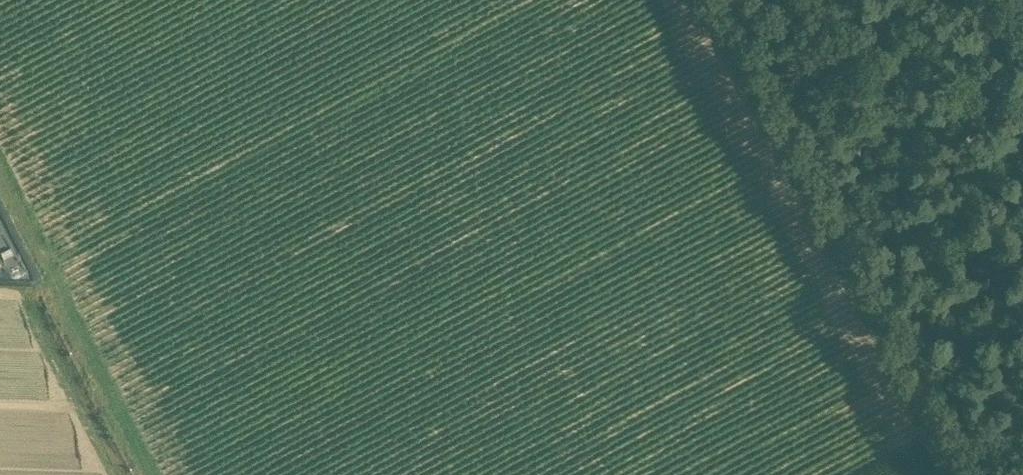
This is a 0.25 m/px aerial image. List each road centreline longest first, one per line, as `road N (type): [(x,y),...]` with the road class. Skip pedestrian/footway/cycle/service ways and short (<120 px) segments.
road 1 (track): [(957,474),(719,0)]

